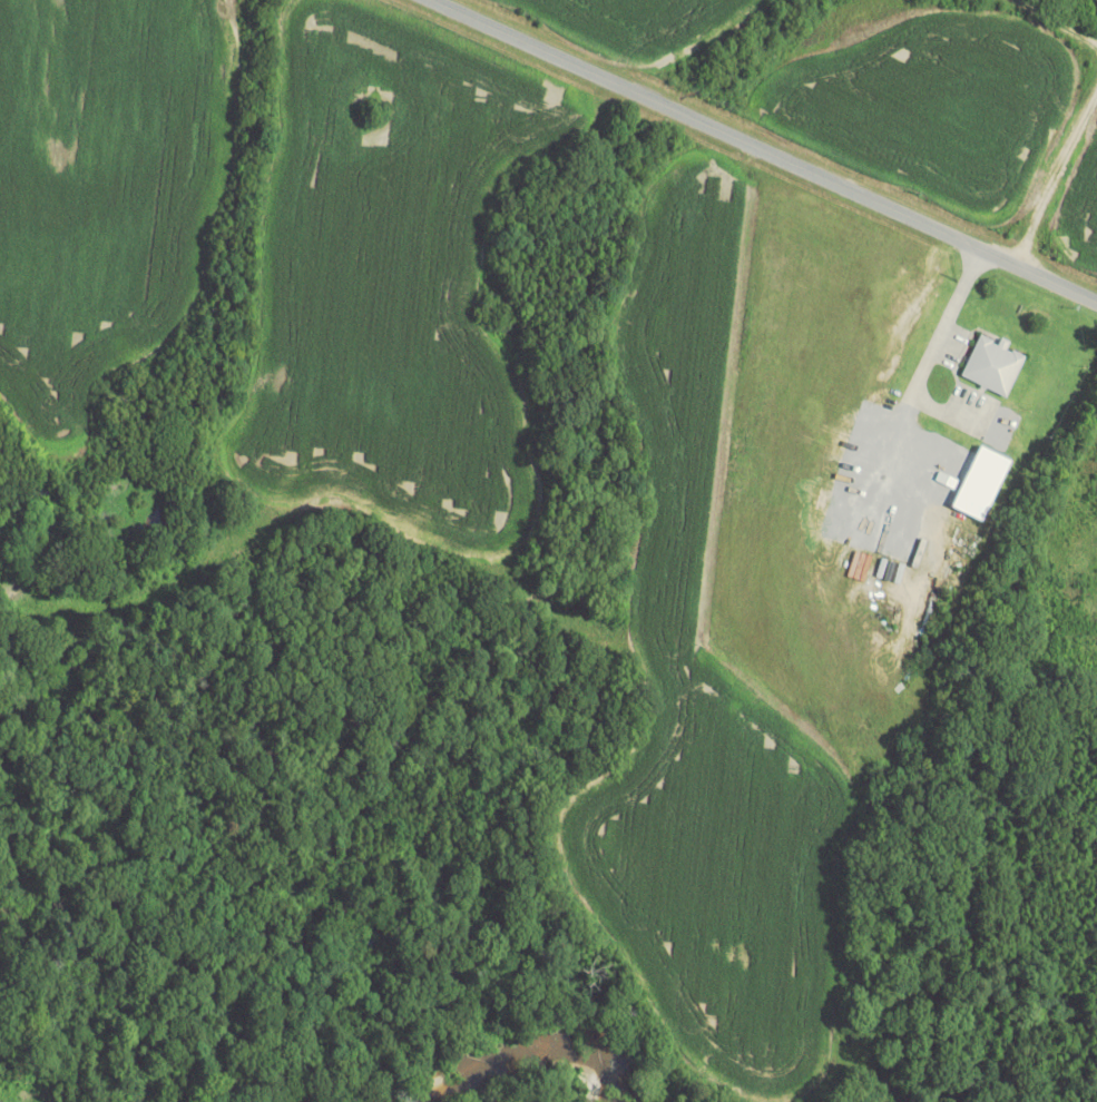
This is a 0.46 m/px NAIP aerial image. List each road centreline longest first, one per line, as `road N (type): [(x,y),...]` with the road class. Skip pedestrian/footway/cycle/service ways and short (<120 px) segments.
road 1 (tertiary): [(440,0),(1096,299)]

